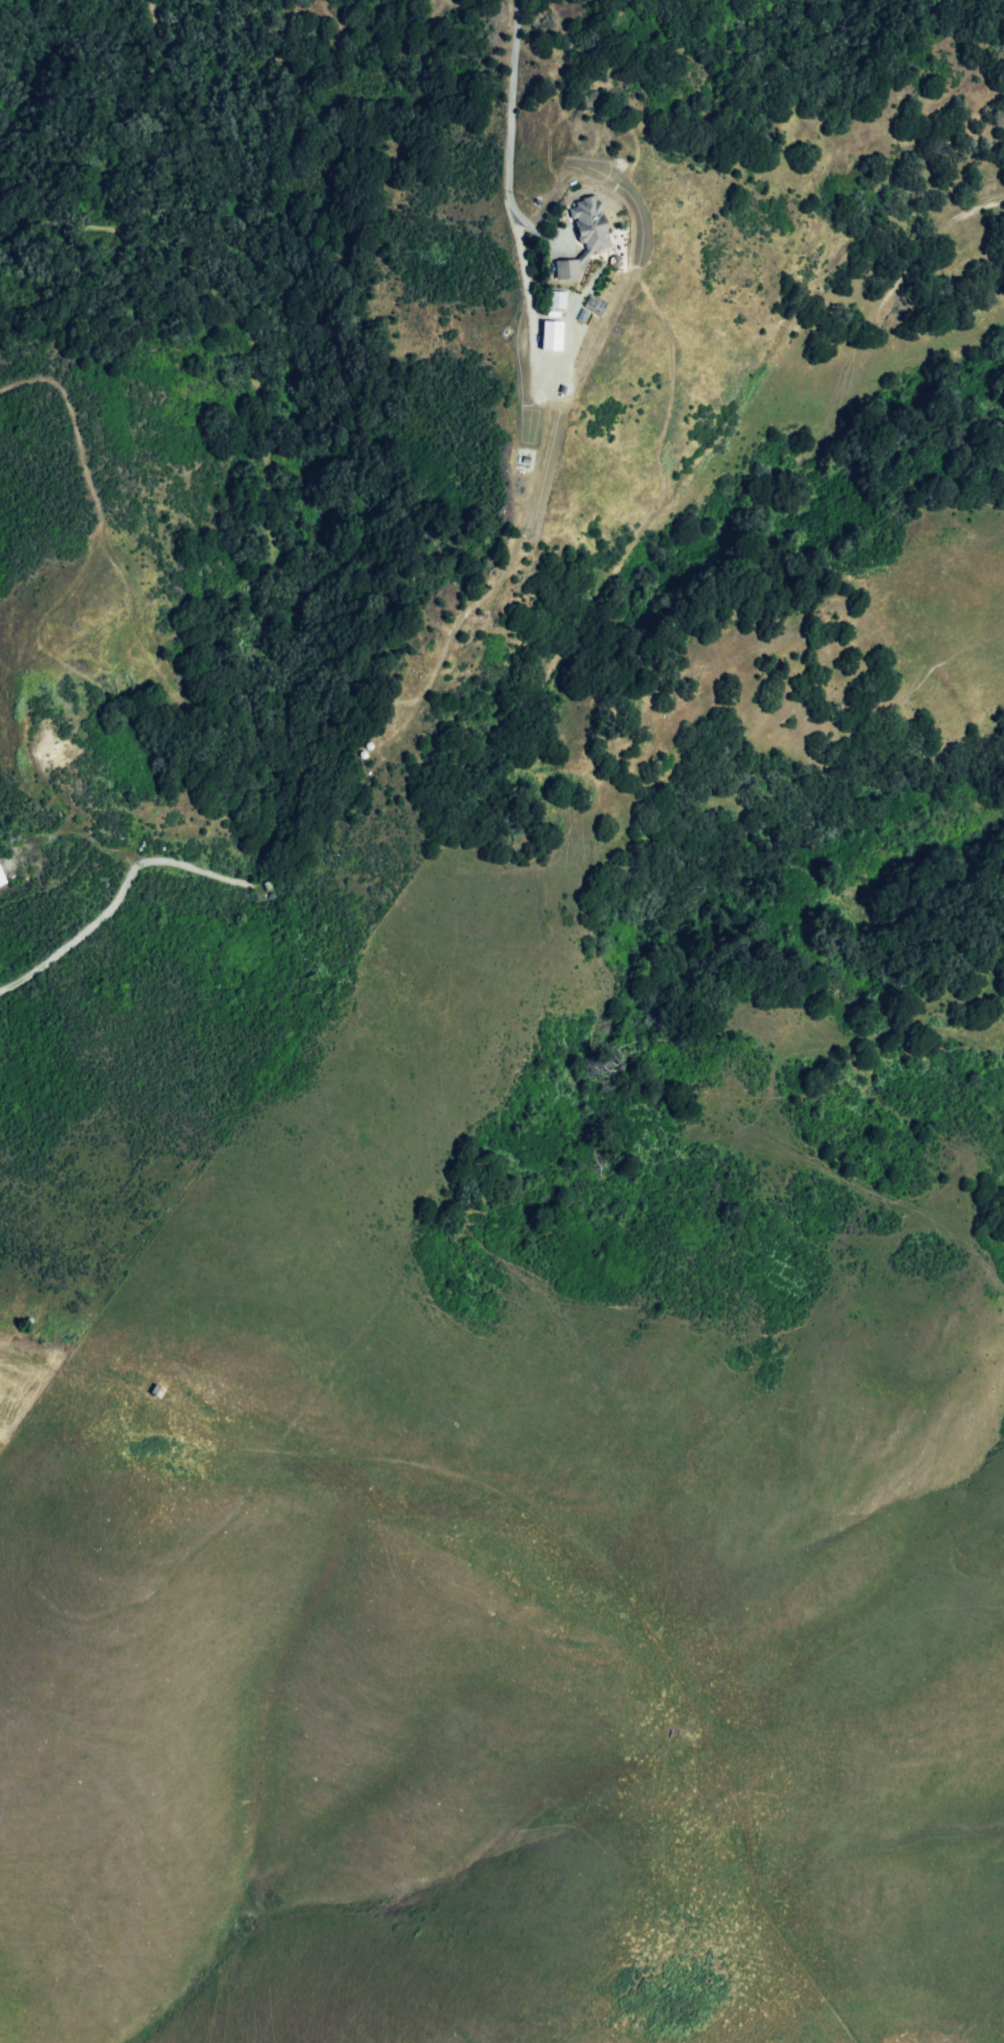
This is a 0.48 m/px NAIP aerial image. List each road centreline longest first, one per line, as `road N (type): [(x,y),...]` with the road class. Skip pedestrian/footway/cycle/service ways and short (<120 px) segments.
road 1 (track): [(860,2042),(777,1925),(720,1751),(678,1668),(544,1508),(426,1455),(263,1453),(158,1441),(34,1363),(0,1353)]
road 2 (track): [(0,990),(85,934),(138,879),(288,873),(393,750),(463,620),(503,573),(540,461),(551,376),(528,225)]
road 3 (residential): [(528,225),(517,185),(512,0)]

